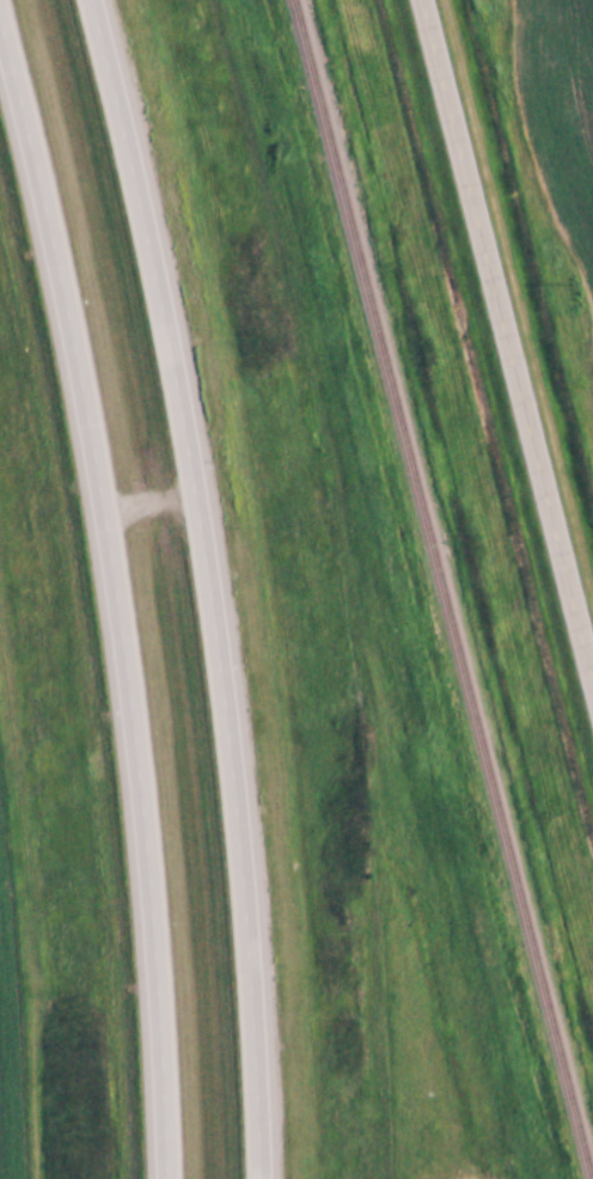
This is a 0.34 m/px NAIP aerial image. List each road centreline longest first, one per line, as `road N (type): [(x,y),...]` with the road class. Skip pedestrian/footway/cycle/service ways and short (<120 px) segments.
road 1 (motorway): [(263,1178),(249,928),(192,468),(92,0)]
road 2 (motorway): [(0,13),(63,269),(129,656),(171,1178)]
road 3 (tertiary): [(592,685),(423,0)]

